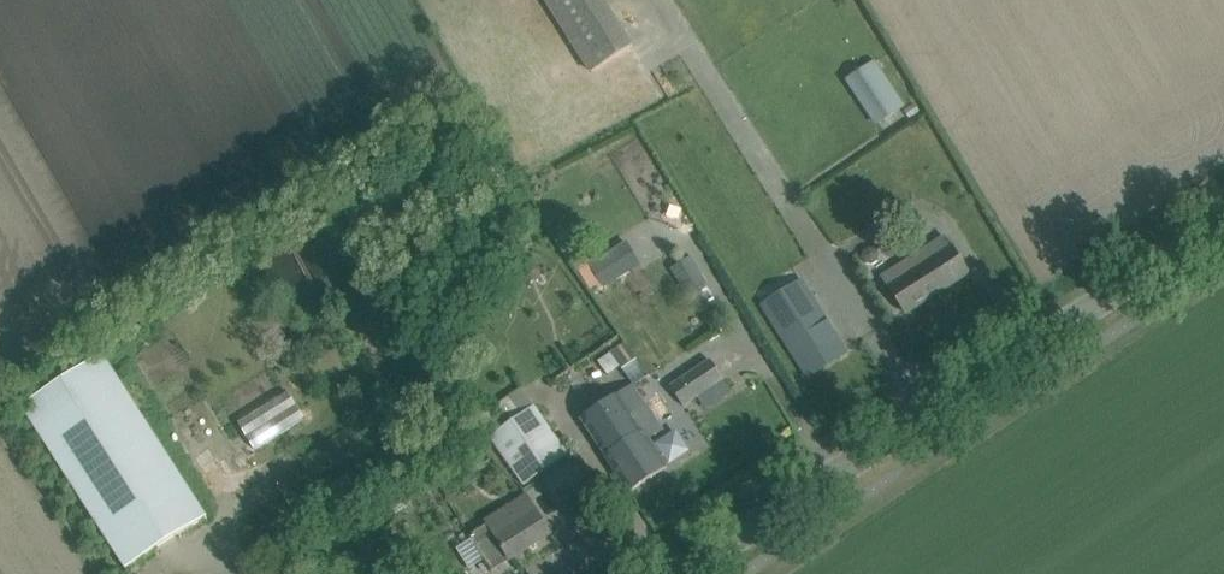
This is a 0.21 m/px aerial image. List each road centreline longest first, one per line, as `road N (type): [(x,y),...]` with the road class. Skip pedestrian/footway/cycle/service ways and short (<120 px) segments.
road 1 (tertiary): [(683,573),(1223,222)]

